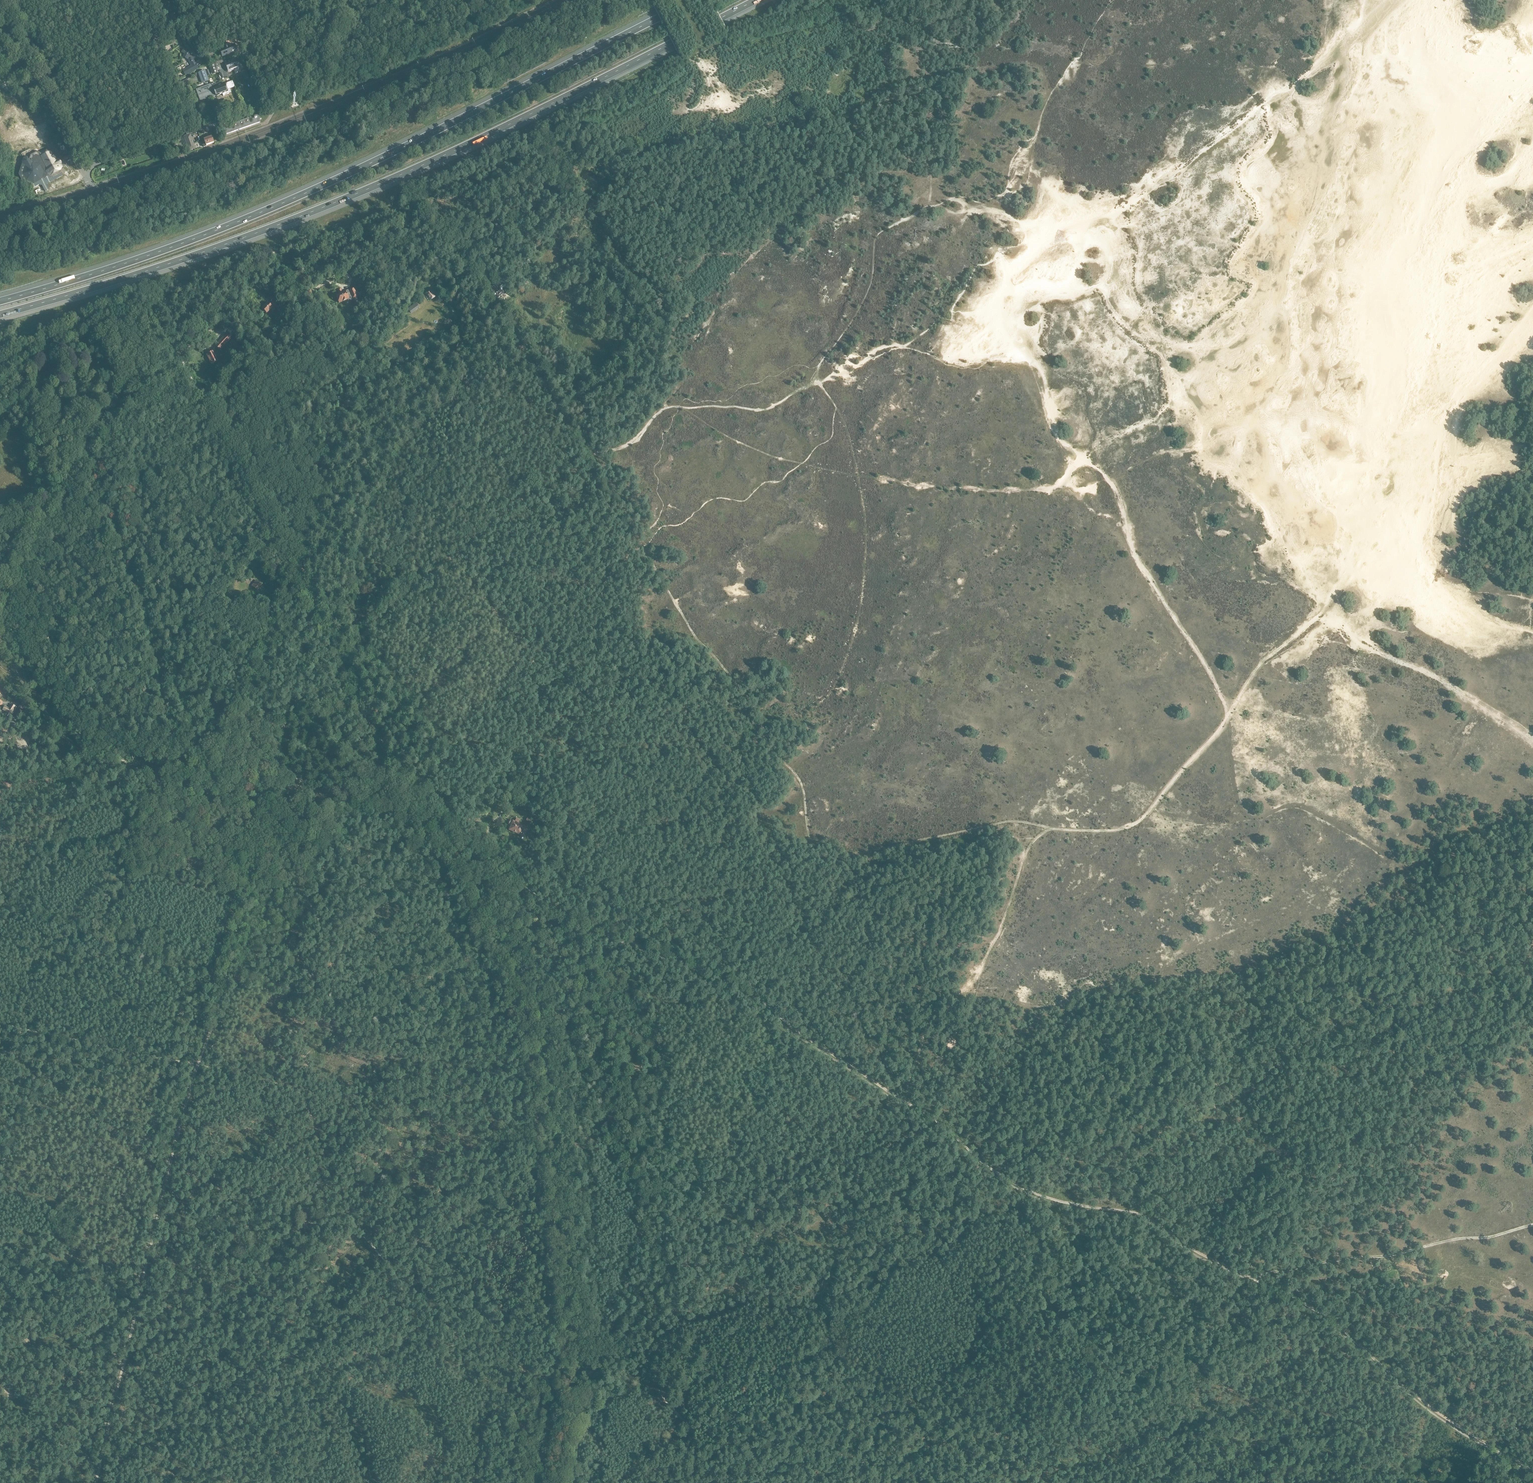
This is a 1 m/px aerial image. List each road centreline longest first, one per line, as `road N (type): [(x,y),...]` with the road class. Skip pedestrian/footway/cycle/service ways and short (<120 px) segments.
road 1 (motorway): [(0,315),(179,261),(367,190),(759,0)]
road 2 (motorway): [(692,0),(259,213),(0,301)]
road 3 (track): [(554,1382),(523,1369),(475,1315),(427,1300),(378,1253),(332,1182),(296,1091),(0,1022)]
road 4 (track): [(425,825),(526,1017),(559,1348),(539,1482)]
road 5 (track): [(891,1093),(728,980),(552,907),(510,869),(473,850),(433,793)]
road 6 (track): [(199,1062),(315,615)]
road 7 (unclassified): [(82,169),(466,27),(500,0)]
road 8 (track): [(199,1062),(95,1482)]
road 9 (track): [(177,353),(262,256),(404,206),(485,304)]
road 10 (track): [(1253,1279),(1146,1217),(1024,1188),(900,1099)]
road 11 (track): [(1532,741),(1436,676),(1326,618),(1257,669),(1228,717)]
road 12 (track): [(580,454),(336,653)]
road 13 (unclassified): [(224,442),(163,330),(143,314),(105,312),(0,367)]
road 14 (track): [(1005,1178),(1039,1240),(1056,1318),(1115,1362),(1131,1403),(1152,1425)]
road 15 (track): [(1085,461),(1115,488),(1135,554),(1209,671),(1228,717)]
road 16 (track): [(1253,1279),(1532,1225)]
road 17 (track): [(448,332),(407,499),(397,603)]
road 18 (track): [(634,549),(459,743)]
road 19 (track): [(1052,828),(1025,855),(980,972),(964,994),(940,1002),(926,1028)]
road 20 (track): [(227,447),(315,348),(272,252)]
road 21 (track): [(1052,828),(1011,821),(822,860)]
road 22 (track): [(283,553),(302,539),(347,401),(315,348)]
road 23 (track): [(891,1093),(706,1228)]
road 24 (track): [(1228,717),(1138,824),(1052,828)]
road 25 (track): [(1433,1409),(1341,1327),(1253,1279)]
road 26 (track): [(177,353),(44,508)]
road 27 (track): [(315,615),(224,442)]
road 28 (unclassified): [(0,253),(81,253),(97,244),(104,218),(82,169)]
road 29 (track): [(485,304),(580,454)]
road 30 (unclassified): [(82,169),(0,16)]
road 31 (track): [(347,401),(485,304)]
road 32 (track): [(201,128),(138,0)]
road 33 (track): [(706,1228),(722,1267),(800,1237)]
road 34 (track): [(394,761),(336,653)]

